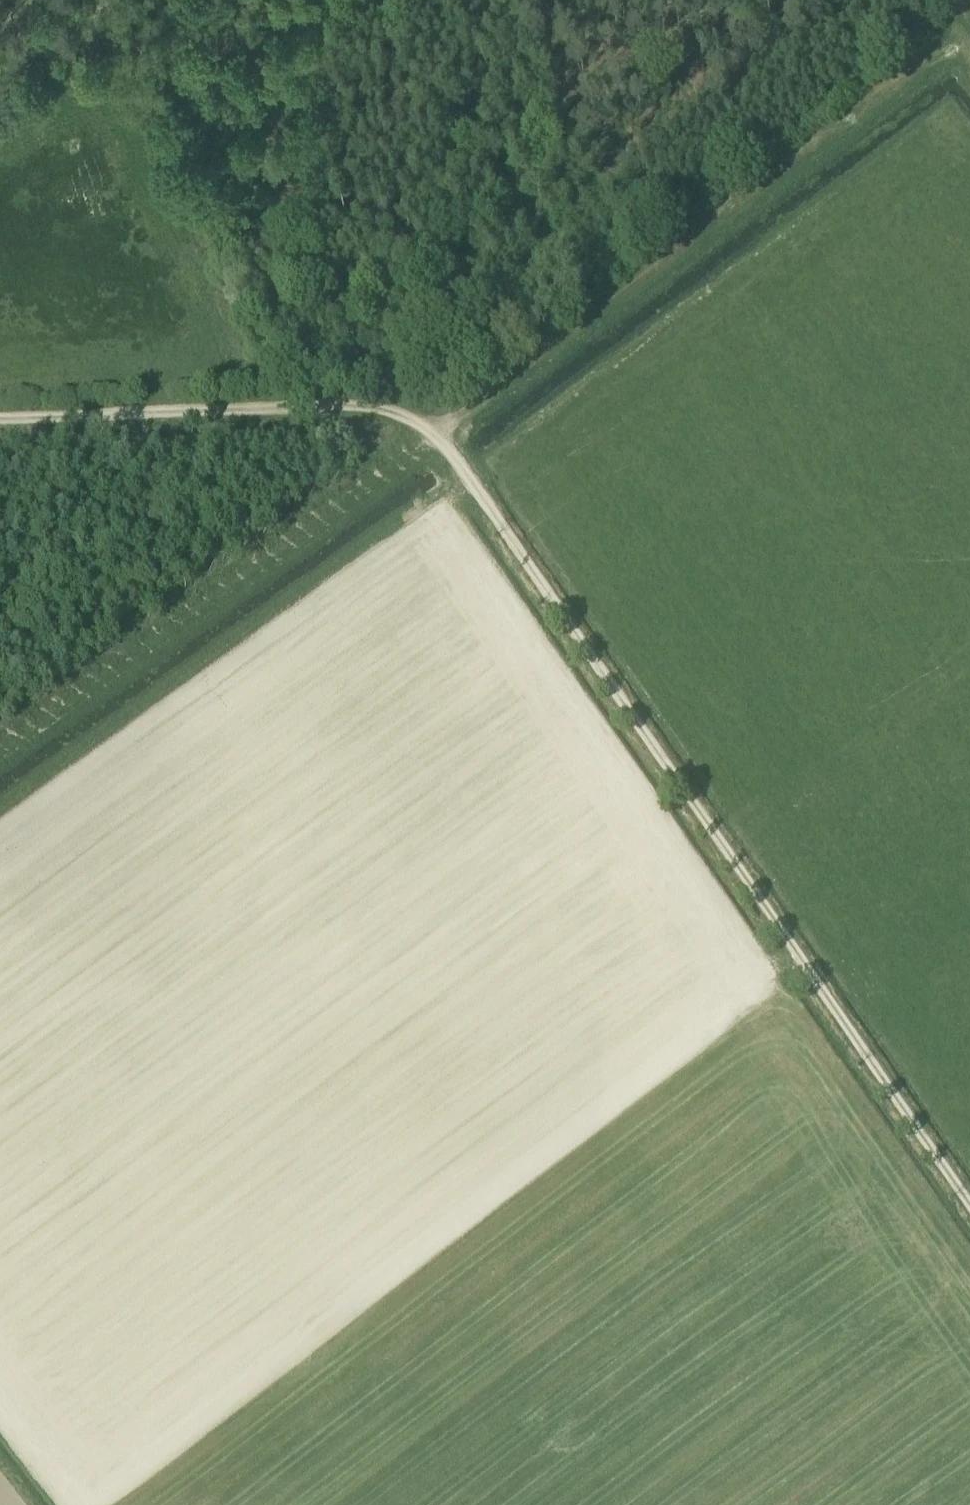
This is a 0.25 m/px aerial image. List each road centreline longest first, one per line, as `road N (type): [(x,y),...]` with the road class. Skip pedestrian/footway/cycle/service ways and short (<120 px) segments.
road 1 (track): [(969,1203),(437,441)]
road 2 (track): [(437,441),(944,61)]
road 3 (track): [(437,441),(410,417),(287,411),(0,424)]

